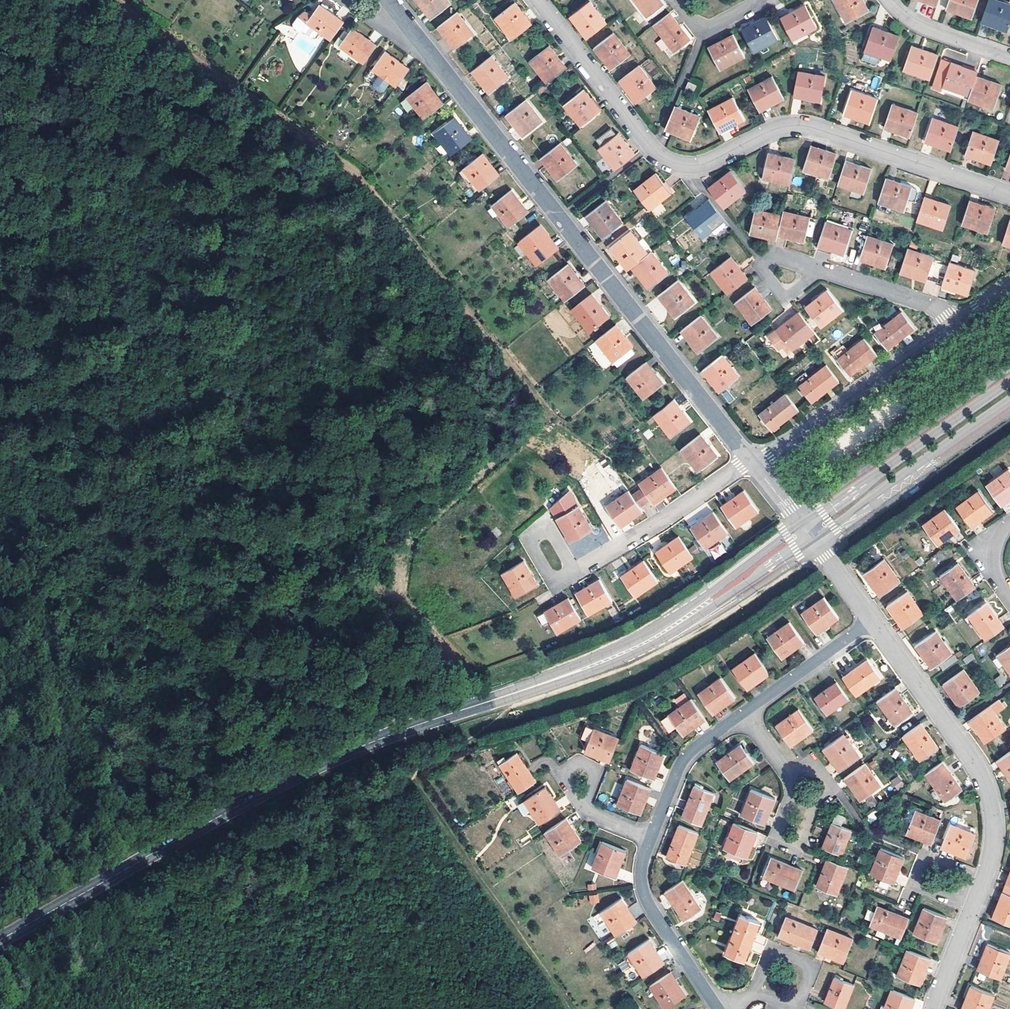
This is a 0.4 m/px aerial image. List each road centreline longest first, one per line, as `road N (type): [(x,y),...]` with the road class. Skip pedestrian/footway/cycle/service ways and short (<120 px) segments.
road 1 (secondary): [(0,943),(291,782),(412,728),(625,652),(708,603)]
road 2 (residential): [(388,0),(753,462)]
road 3 (residential): [(539,0),(651,146),(672,162),(705,164),(771,131),(804,125),(1009,194)]
road 4 (track): [(49,1008),(134,913),(415,776)]
road 5 (residential): [(872,620),(973,761),(992,811),(989,863),(933,1008)]
road 6 (secondary): [(1009,382),(803,526)]
road 7 (residential): [(952,323),(753,462)]
road 8 (secondary): [(813,539),(1009,400)]
road 9 (residential): [(753,462),(572,569)]
road 10 (residential): [(651,837),(644,896),(719,1008)]
road 11 (residential): [(744,712),(684,759),(651,837)]
road 12 (residential): [(872,620),(744,712)]
road 13 (residential): [(952,323),(934,307),(806,270)]
road 14 (residential): [(758,990),(773,953),(809,964),(799,1001),(762,994)]
road 15 (residential): [(797,781),(810,767),(824,773),(827,786),(800,844),(776,835)]
road 16 (residential): [(888,0),(912,23),(1009,59)]
road 17 (residential): [(569,574),(549,576),(531,545),(534,533),(554,532),(572,569)]
road 18 (secondary): [(803,526),(709,594),(708,603)]
road 19 (secondary): [(708,603),(813,539)]
road 20 (residential): [(802,265),(777,257),(762,267),(784,295),(807,280),(806,270)]

